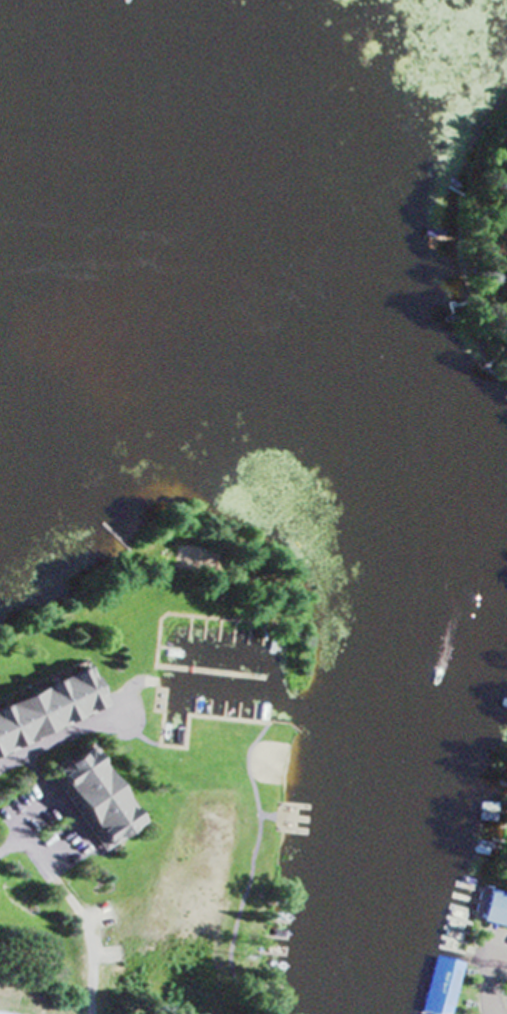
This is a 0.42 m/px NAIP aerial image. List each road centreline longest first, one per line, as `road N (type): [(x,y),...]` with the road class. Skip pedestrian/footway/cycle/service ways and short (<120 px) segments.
road 1 (residential): [(117,705),(0,764)]

